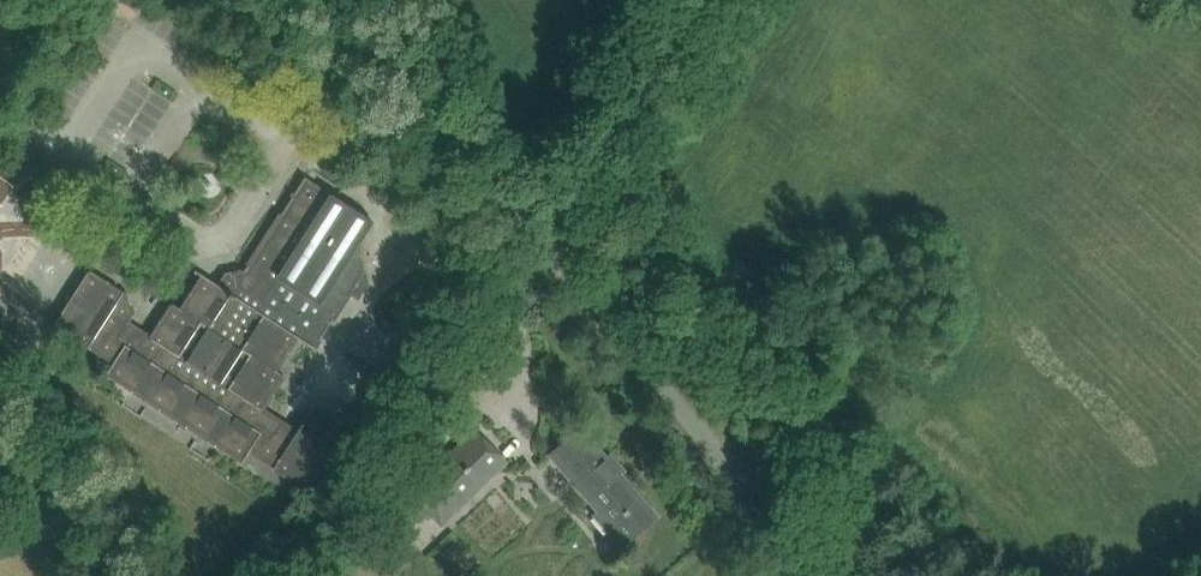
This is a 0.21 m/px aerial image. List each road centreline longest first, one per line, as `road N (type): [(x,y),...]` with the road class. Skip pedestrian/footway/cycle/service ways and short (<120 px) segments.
road 1 (unclassified): [(823,575),(336,0)]

